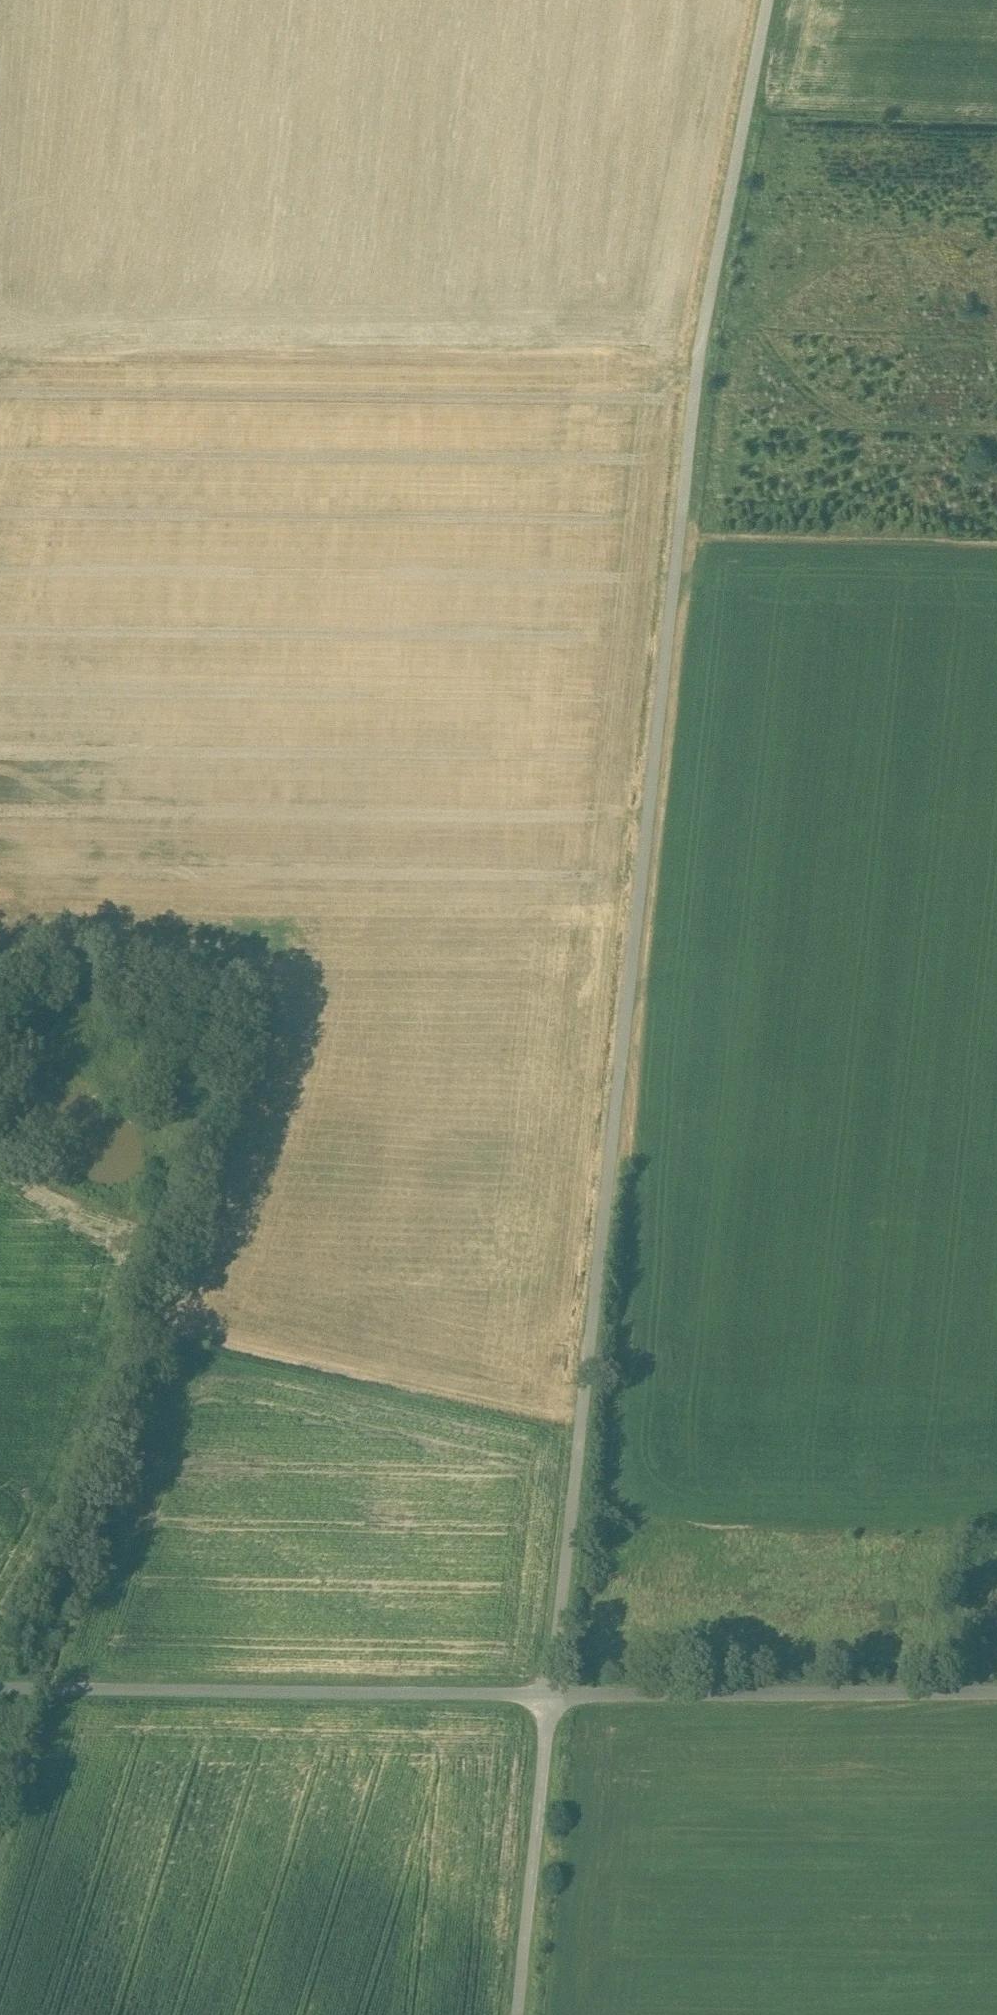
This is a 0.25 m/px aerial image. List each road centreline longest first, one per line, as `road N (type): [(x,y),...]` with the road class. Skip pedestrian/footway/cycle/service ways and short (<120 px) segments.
road 1 (track): [(552,1695),(698,350),(767,0)]
road 2 (unclassified): [(0,1689),(552,1695)]
road 3 (unclassified): [(996,1687),(552,1695)]
road 4 (unclassified): [(518,2014),(552,1695)]

